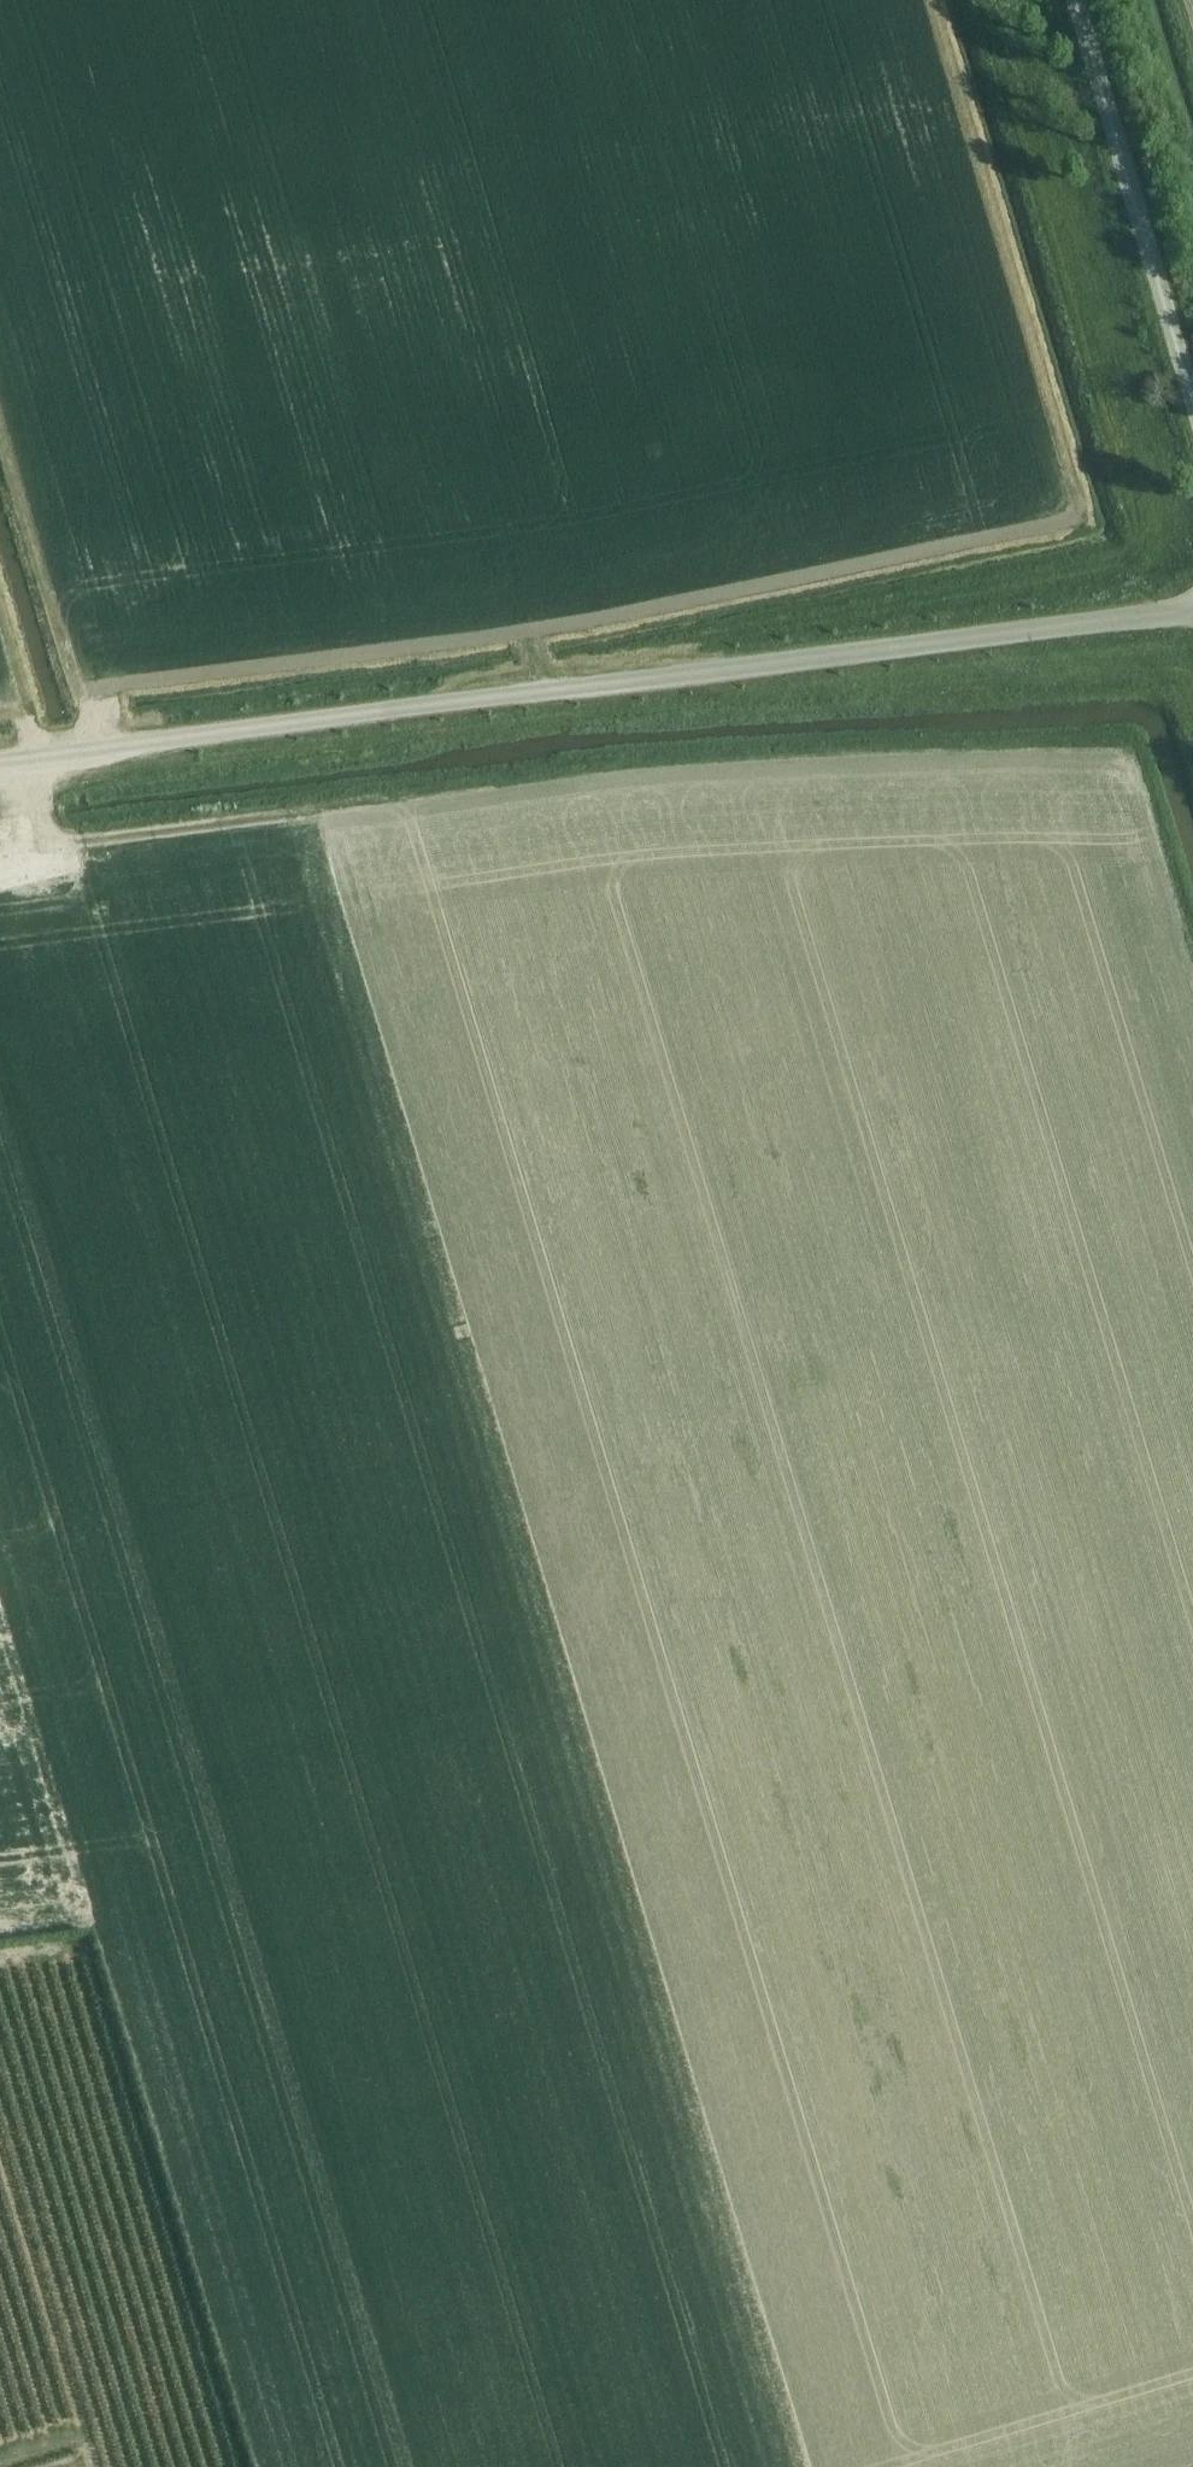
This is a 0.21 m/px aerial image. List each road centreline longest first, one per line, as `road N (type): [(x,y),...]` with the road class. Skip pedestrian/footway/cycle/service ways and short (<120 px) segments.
road 1 (unclassified): [(0,763),(1192,608)]
road 2 (unclassified): [(1192,414),(1073,0)]

